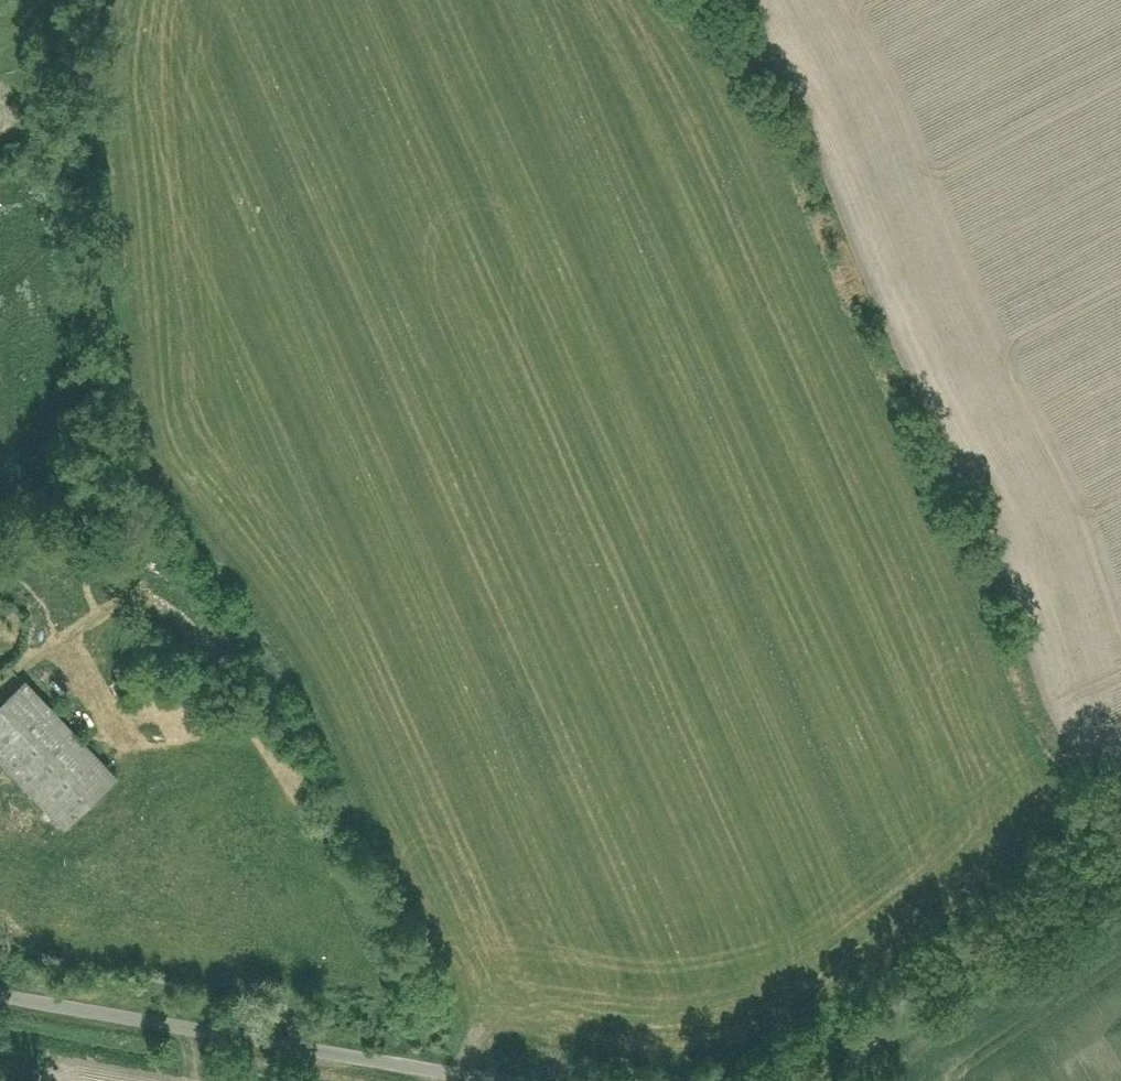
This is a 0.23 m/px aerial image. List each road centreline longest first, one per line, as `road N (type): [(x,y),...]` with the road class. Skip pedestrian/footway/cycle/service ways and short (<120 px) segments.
road 1 (unclassified): [(0,996),(574,1080)]
road 2 (unclassified): [(1120,857),(929,982),(853,1062),(849,1080)]

